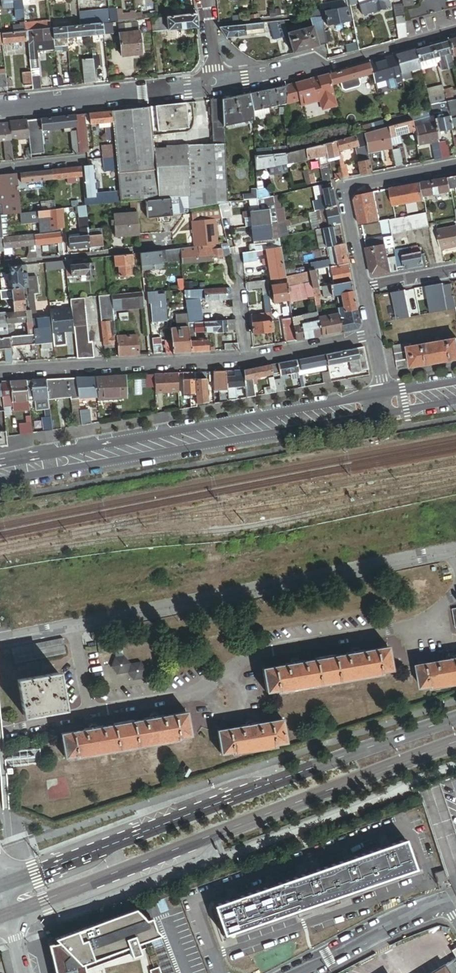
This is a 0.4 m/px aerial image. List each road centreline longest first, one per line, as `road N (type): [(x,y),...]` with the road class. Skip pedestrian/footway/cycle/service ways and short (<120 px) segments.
road 1 (primary): [(455,718),(0,879)]
road 2 (primary): [(6,914),(455,744)]
road 3 (unclassified): [(0,641),(455,549)]
road 4 (unknown): [(0,483),(455,401)]
road 5 (tertiary): [(384,393),(0,463)]
road 6 (residential): [(0,372),(246,361),(372,334)]
road 7 (residential): [(212,83),(298,73),(455,29)]
road 8 (residential): [(455,165),(343,186),(363,288)]
road 9 (residential): [(0,109),(212,83)]
road 10 (residential): [(304,972),(398,921),(449,904)]

